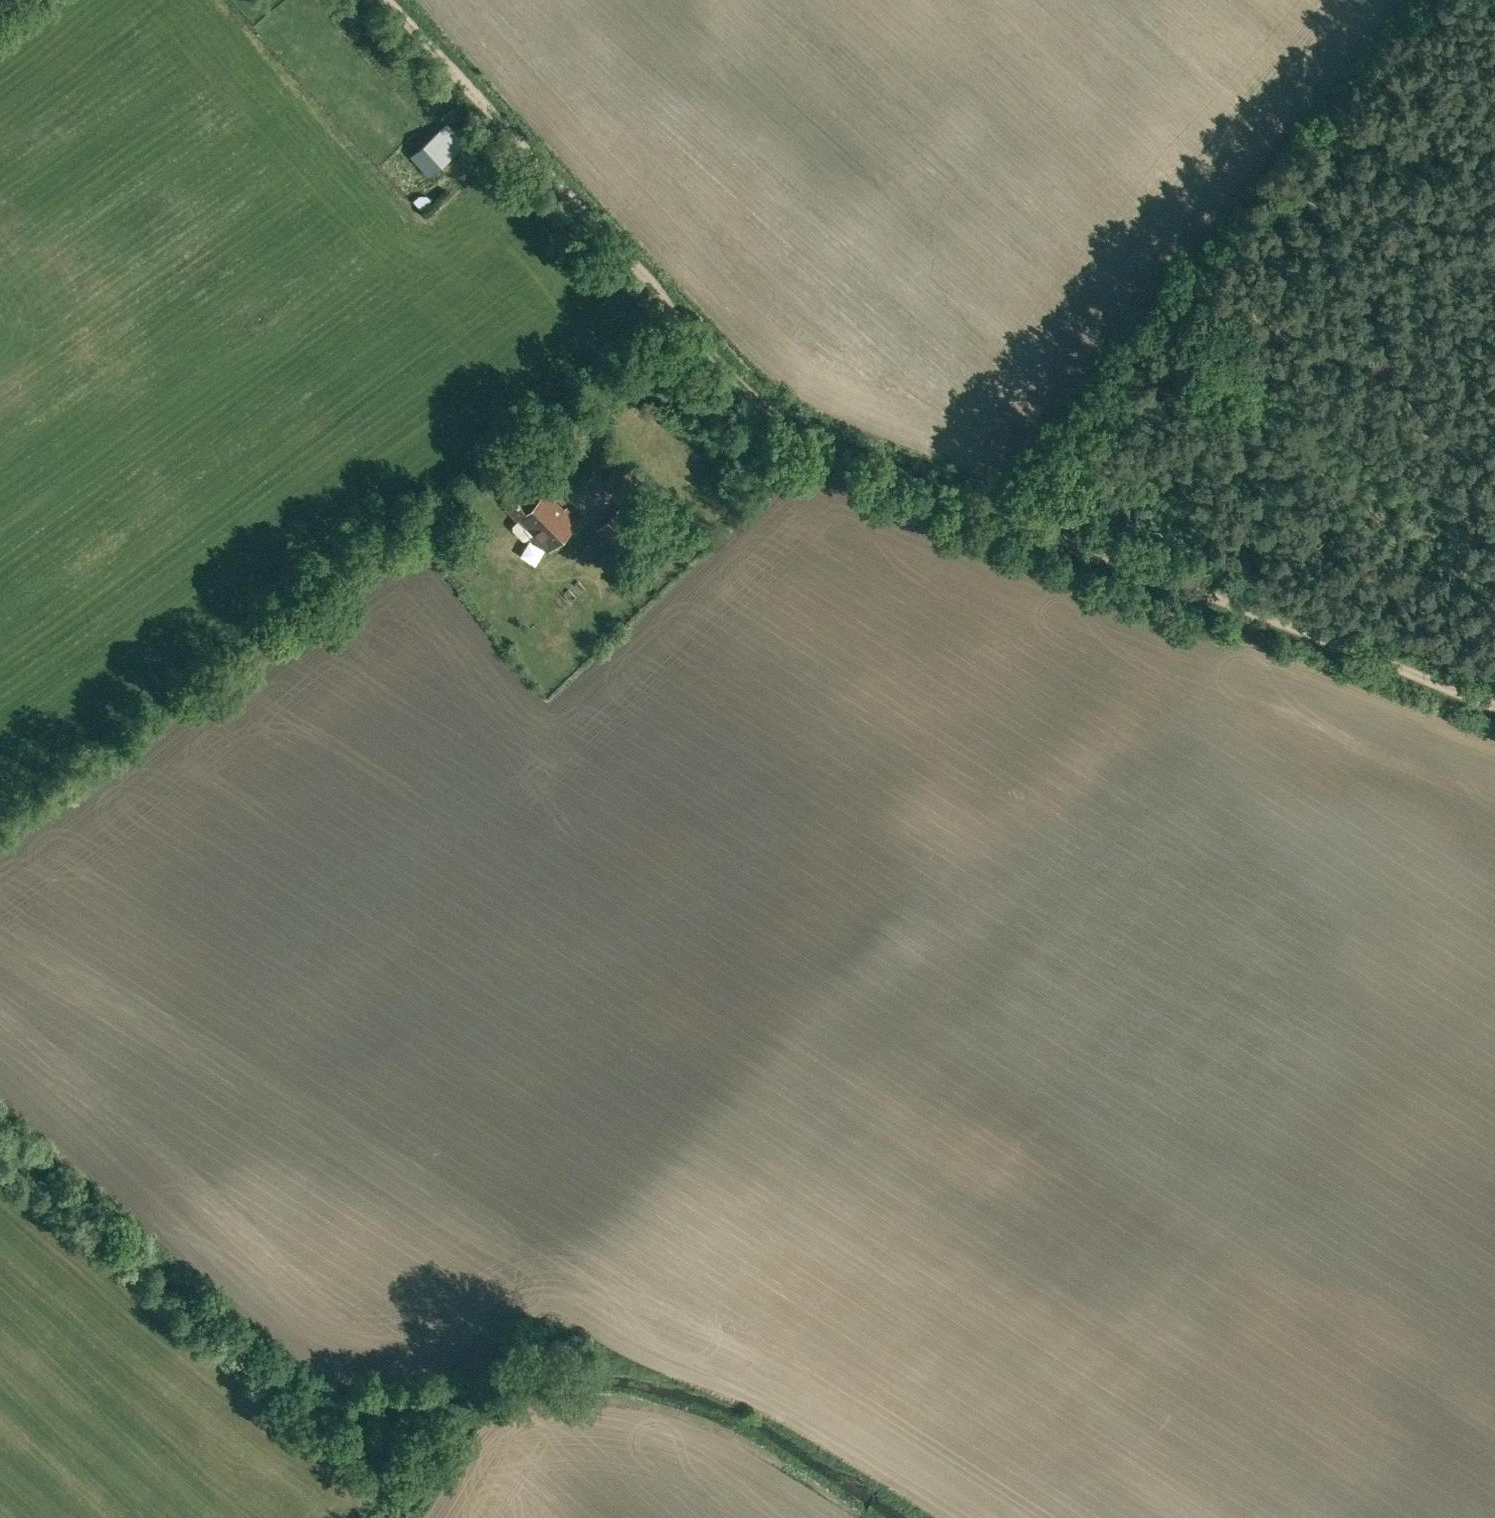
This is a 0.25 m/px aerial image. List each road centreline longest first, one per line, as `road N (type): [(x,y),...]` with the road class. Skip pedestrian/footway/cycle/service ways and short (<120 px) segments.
road 1 (track): [(1494,712),(788,427),(386,0)]

